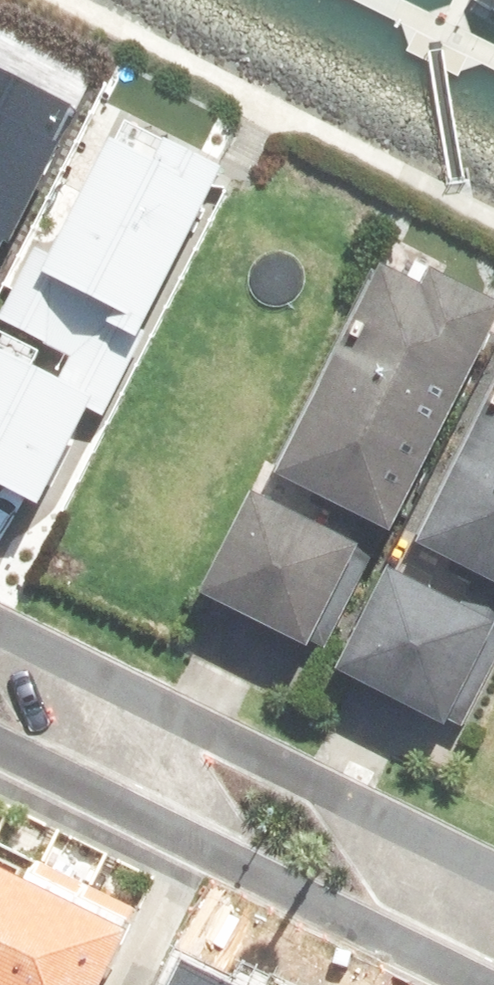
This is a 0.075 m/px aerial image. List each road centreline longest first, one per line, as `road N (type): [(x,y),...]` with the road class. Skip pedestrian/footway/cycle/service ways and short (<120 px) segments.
road 1 (residential): [(0,627),(493,869)]
road 2 (residential): [(482,984),(0,749)]

